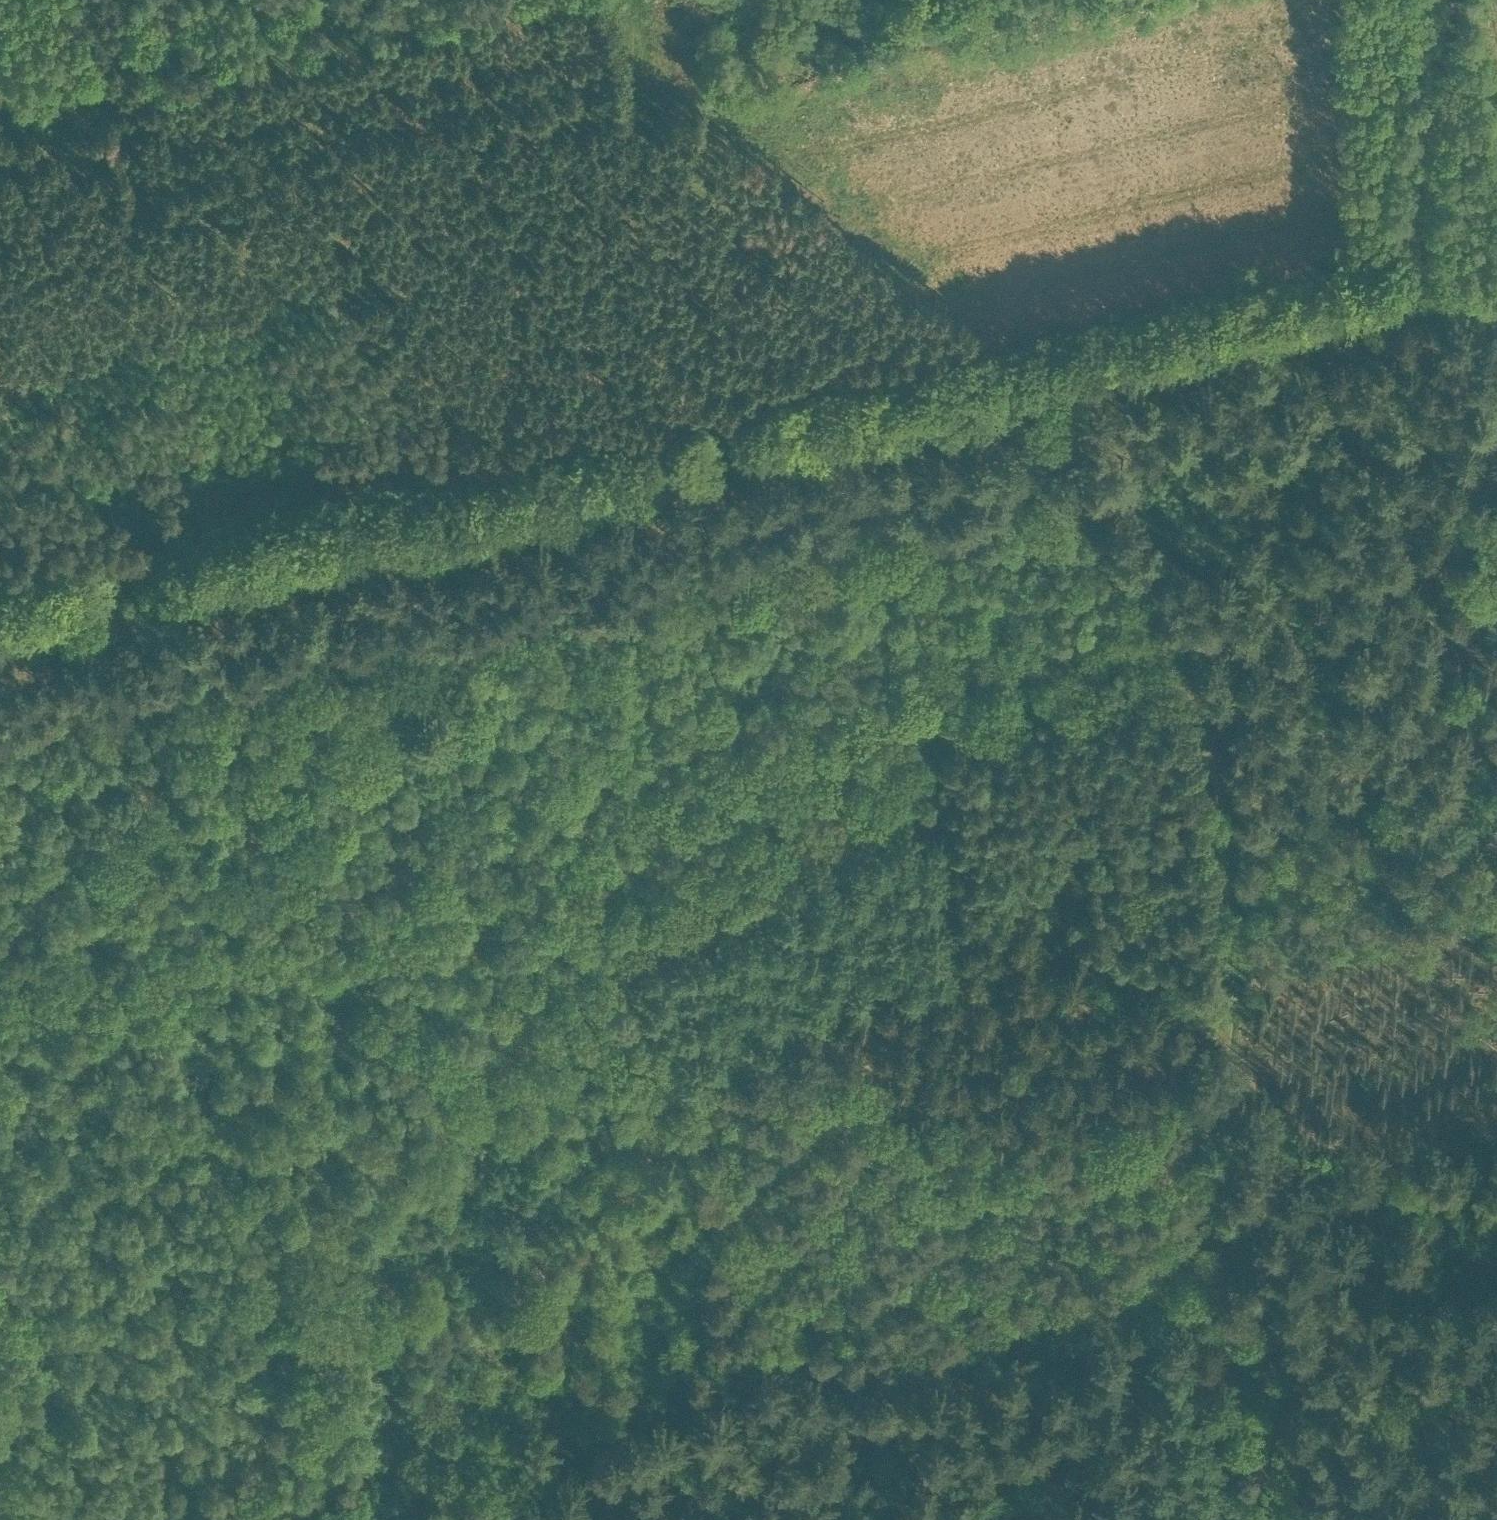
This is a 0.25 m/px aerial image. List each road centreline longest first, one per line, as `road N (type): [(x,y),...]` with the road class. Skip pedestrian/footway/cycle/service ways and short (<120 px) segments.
road 1 (track): [(1422,248),(1066,330),(1044,358),(1201,689),(1220,761),(1227,823),(1196,1133),(1205,1241),(1263,1519)]
road 2 (track): [(1044,358),(0,603)]

